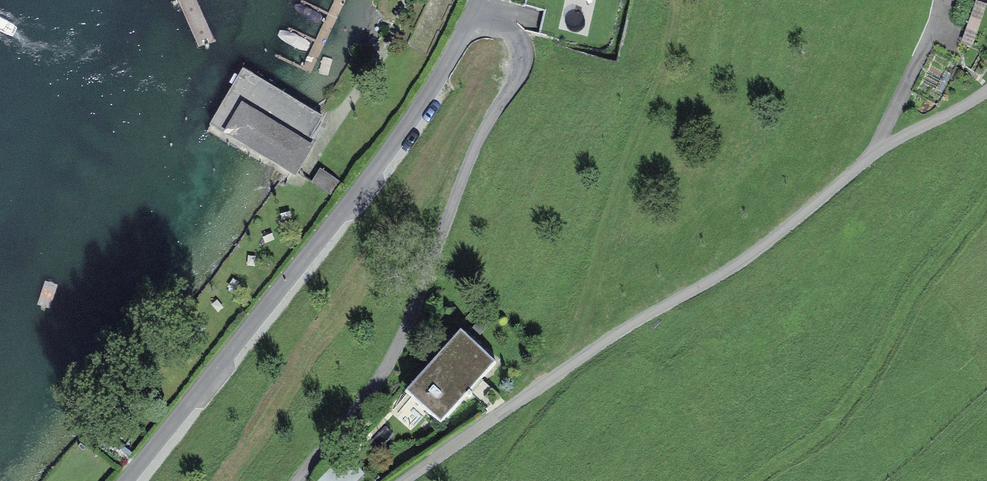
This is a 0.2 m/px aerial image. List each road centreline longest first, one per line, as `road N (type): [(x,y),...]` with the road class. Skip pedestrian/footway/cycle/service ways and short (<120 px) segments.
road 1 (unclassified): [(986,91),(882,147),(760,249),(605,340),(401,480)]
road 2 (tertiary): [(127,480),(389,154),(481,0)]
road 3 (unclassified): [(298,480),(393,356),(490,118),(520,72),(513,29),(488,0)]
road 4 (track): [(986,202),(907,308),(860,391),(830,425),(758,480)]

